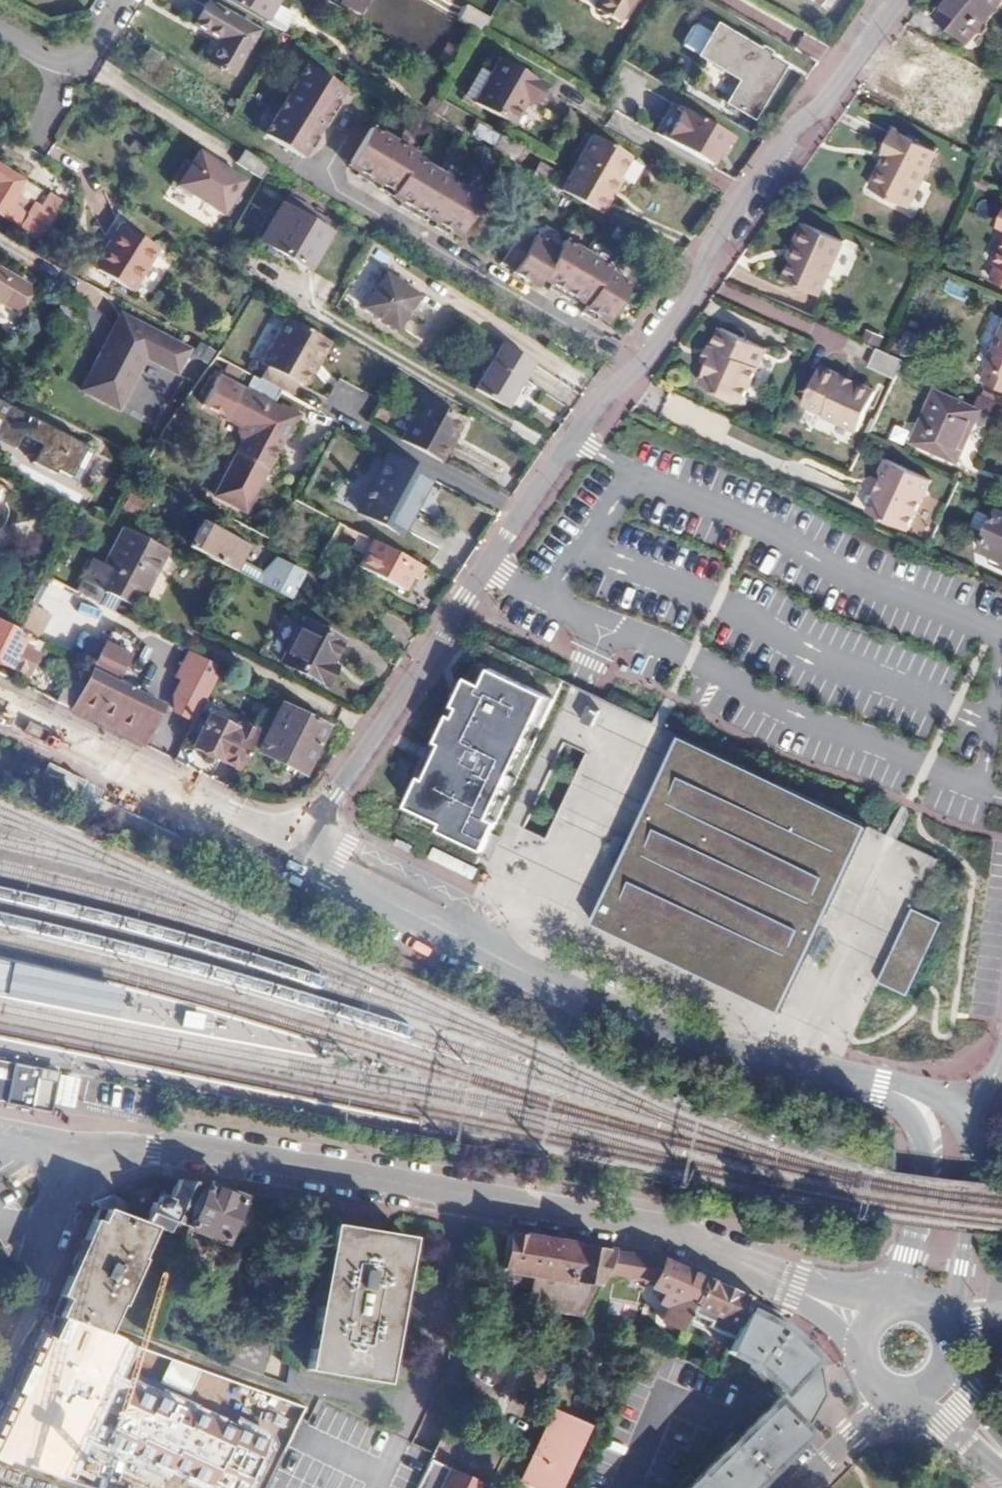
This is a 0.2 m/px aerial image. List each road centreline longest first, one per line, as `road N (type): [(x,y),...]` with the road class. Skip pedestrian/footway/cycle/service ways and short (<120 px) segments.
road 1 (unclassified): [(868,1331),(697,1252),(143,1151)]
road 2 (residential): [(879,1092),(648,1032),(296,853)]
road 3 (residential): [(643,361),(609,392),(296,853)]
road 4 (residential): [(898,0),(727,223),(703,281),(643,361)]
road 5 (residential): [(643,361),(336,190),(327,171),(357,119)]
road 6 (residential): [(296,853),(0,703)]
road 7 (residential): [(879,1092),(917,1121),(928,1161),(892,1313)]
road 8 (residential): [(940,1324),(952,1305),(975,1135)]
road 9 (residential): [(120,0),(74,60),(0,30)]
road 10 (residential): [(143,1151),(81,1154),(49,1230)]
road 11 (residential): [(0,1364),(49,1230)]
road 12 (residential): [(794,1487),(883,1398)]

